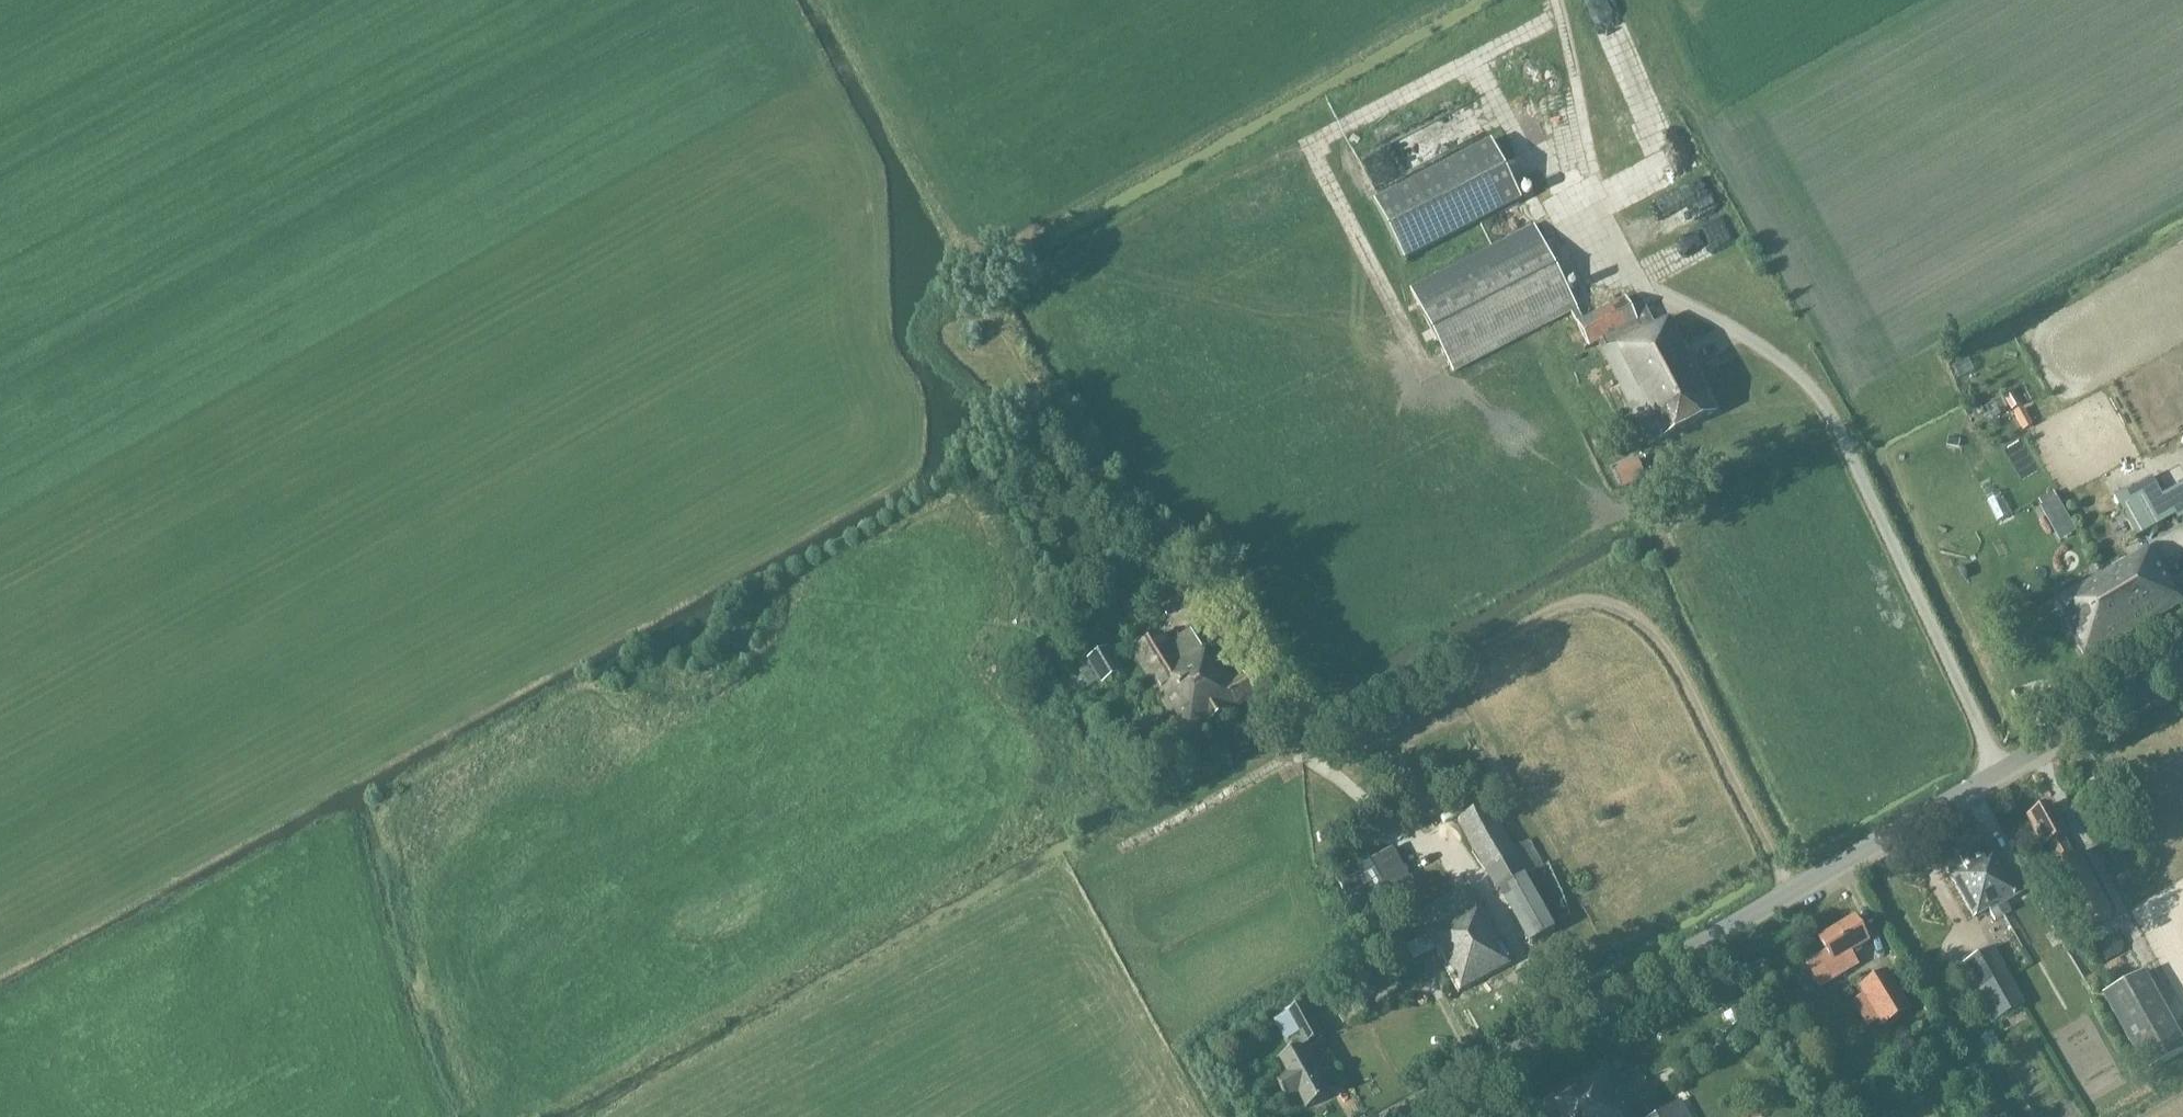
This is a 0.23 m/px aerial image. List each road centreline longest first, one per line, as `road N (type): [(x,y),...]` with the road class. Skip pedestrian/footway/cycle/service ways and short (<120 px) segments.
road 1 (tertiary): [(1400,1116),(2182,668)]

